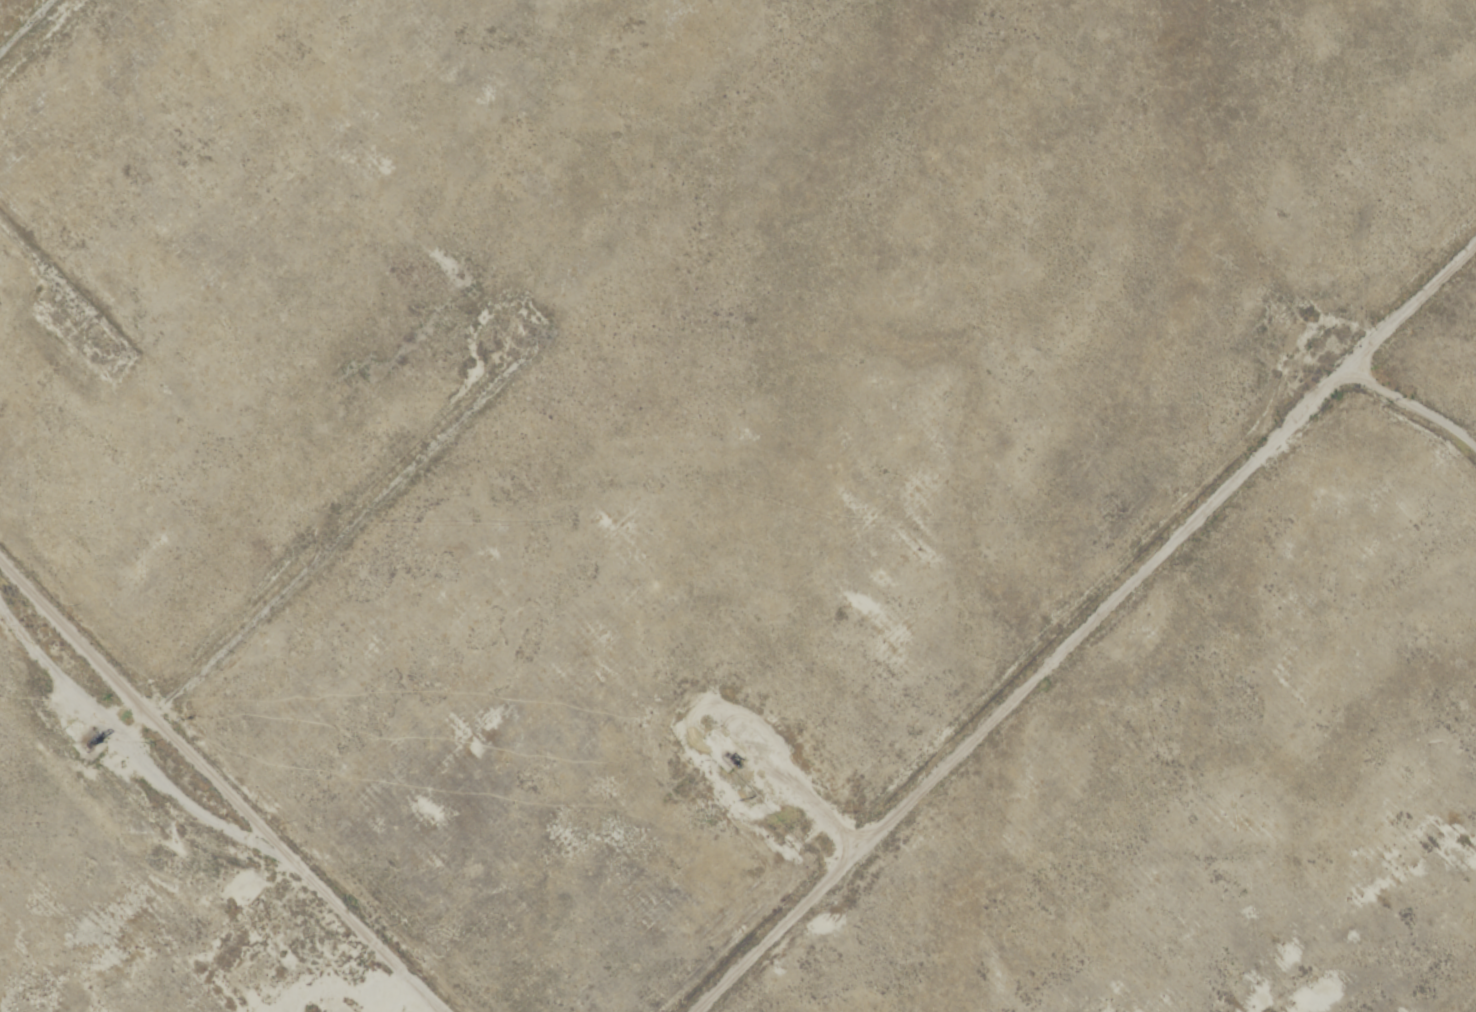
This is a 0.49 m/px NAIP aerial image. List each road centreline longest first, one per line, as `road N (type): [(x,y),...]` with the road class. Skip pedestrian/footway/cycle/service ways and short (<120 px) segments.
road 1 (track): [(687,1011),(1308,393),(1355,364),(1475,452)]
road 2 (track): [(0,566),(146,720),(522,350)]
road 3 (track): [(439,1011),(146,720)]
road 4 (track): [(1355,364),(1475,241)]

